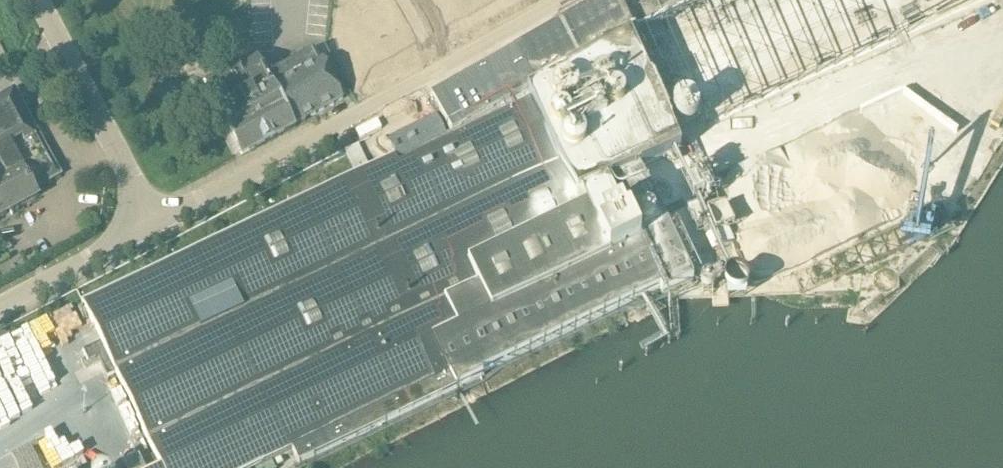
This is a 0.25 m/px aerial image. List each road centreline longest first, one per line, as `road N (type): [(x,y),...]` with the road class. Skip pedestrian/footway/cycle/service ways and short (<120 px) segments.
road 1 (unclassified): [(155,220),(567,0)]
road 2 (unclassified): [(155,220),(38,0)]
road 3 (unclassified): [(0,306),(155,220)]

